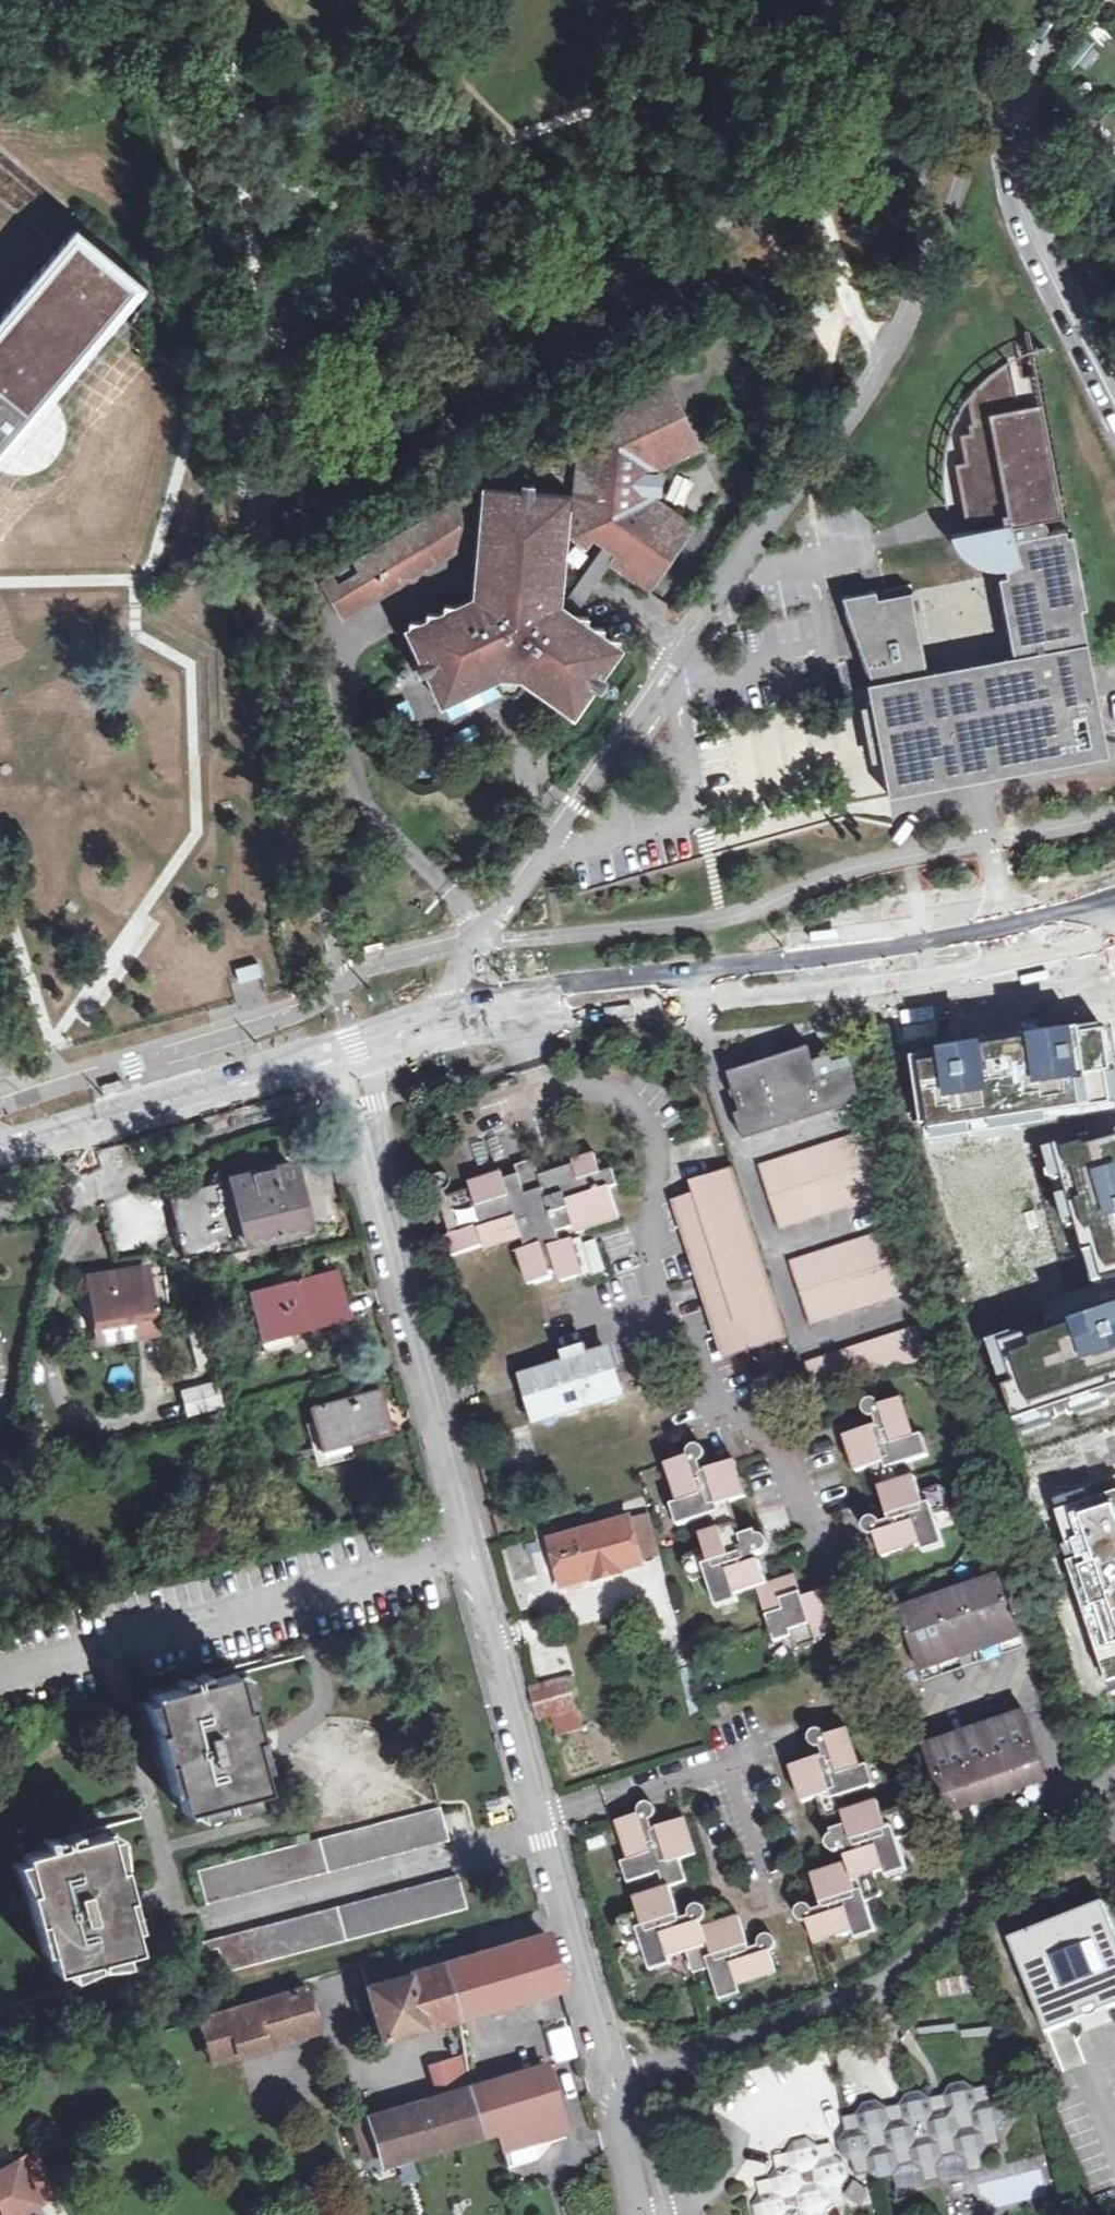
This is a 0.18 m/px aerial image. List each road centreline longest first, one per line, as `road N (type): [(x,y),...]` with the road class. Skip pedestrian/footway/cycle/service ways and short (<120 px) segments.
road 1 (unclassified): [(330,1057),(473,1550),(613,2084)]
road 2 (tertiary): [(458,1040),(630,1009),(928,974),(1101,938)]
road 3 (tertiary): [(1084,902),(1001,927),(844,955),(730,962),(454,1001)]
road 4 (residential): [(613,2084),(843,2007),(925,1957),(1114,1775)]
road 5 (residential): [(734,569),(479,943)]
road 6 (secondary): [(1070,0),(1026,70),(1012,150),(1018,197),(1037,246),(1114,401)]
road 7 (tertiary): [(0,1154),(330,1057)]
road 8 (unclassified): [(613,2084),(637,2214)]

